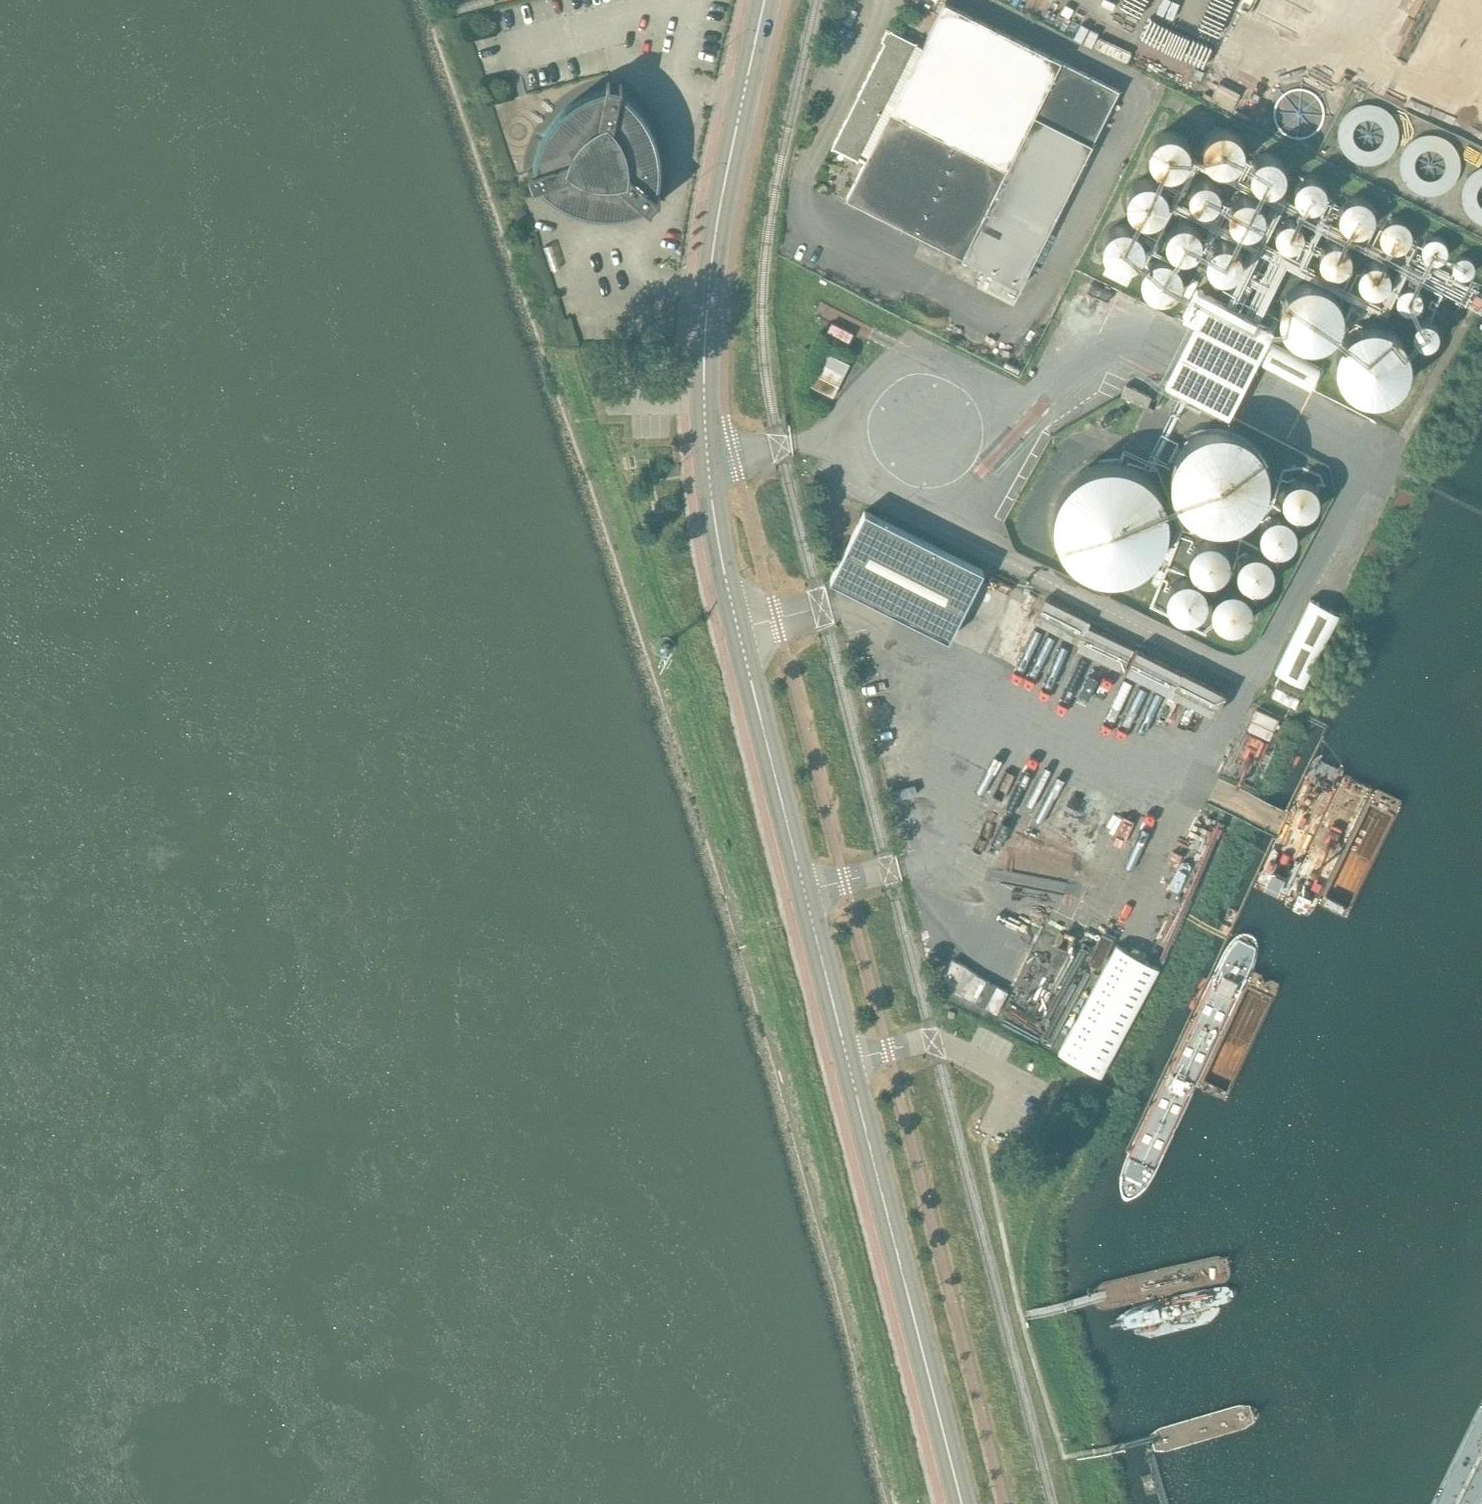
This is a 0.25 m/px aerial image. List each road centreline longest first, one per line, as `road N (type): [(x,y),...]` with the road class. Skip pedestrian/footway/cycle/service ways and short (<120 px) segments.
road 1 (residential): [(961,1503),(737,629),(707,459),(709,289),(767,0)]

